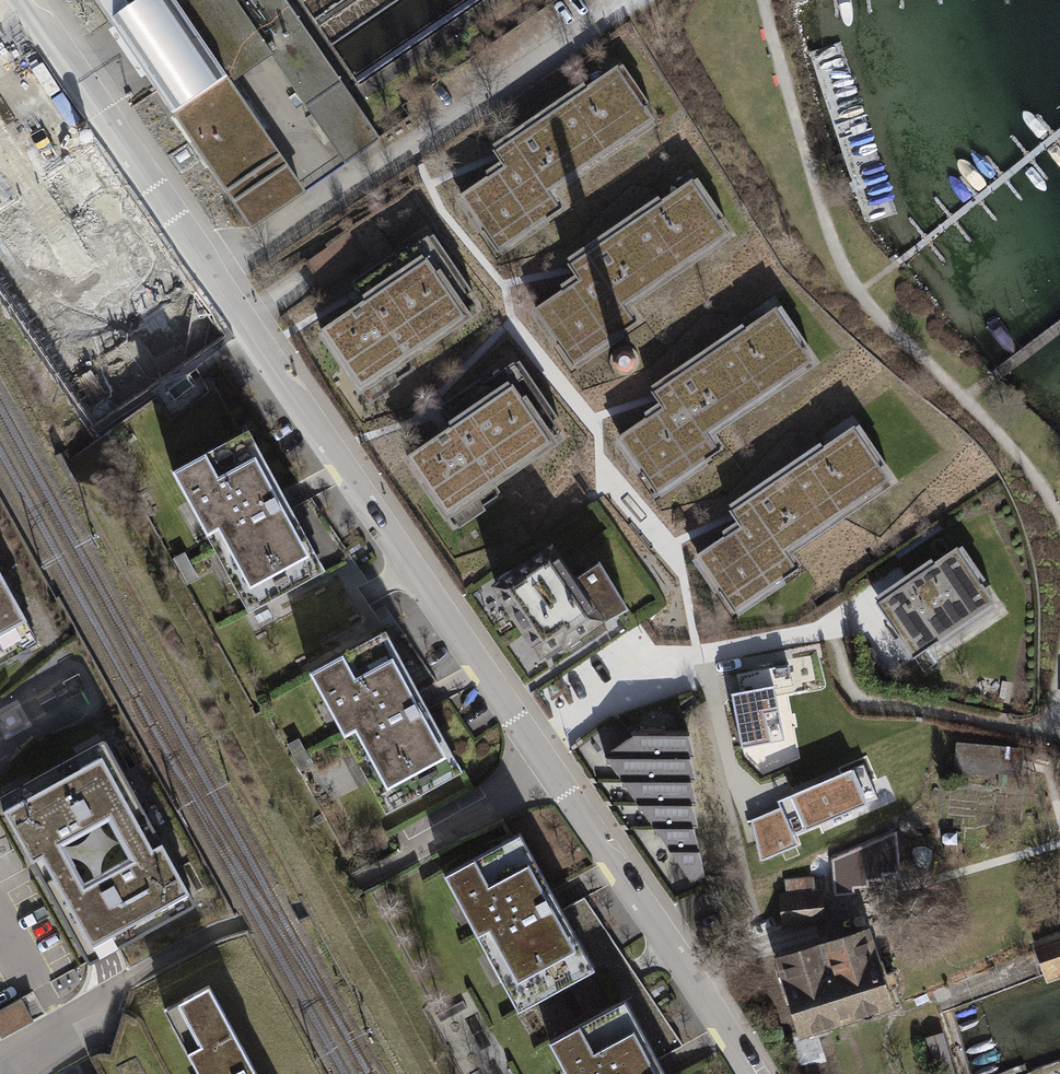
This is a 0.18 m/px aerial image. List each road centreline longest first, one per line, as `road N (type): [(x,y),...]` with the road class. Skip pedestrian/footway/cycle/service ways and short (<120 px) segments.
road 1 (residential): [(753,1073),(23,0)]

